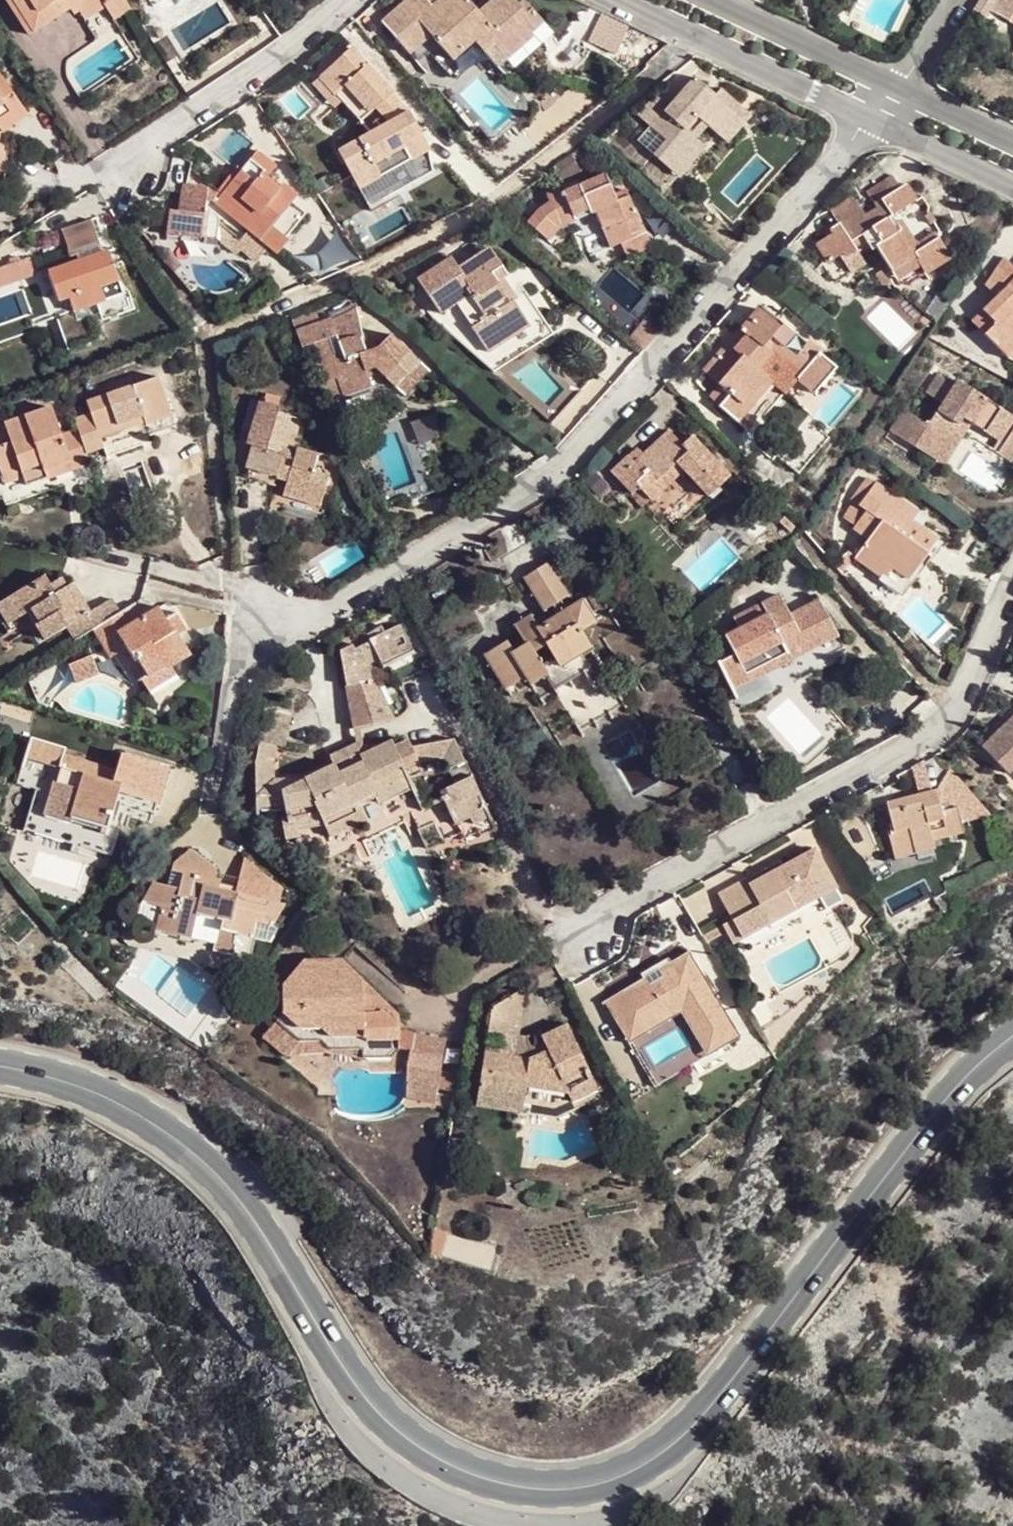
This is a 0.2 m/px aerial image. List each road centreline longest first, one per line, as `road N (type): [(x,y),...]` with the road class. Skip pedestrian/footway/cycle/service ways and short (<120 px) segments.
road 1 (primary): [(1012,1033),(941,1106),(787,1310),(661,1452),(594,1481),(536,1483),(431,1451),(374,1399),(235,1198),(176,1135),(55,1081),(0,1069)]
road 2 (residential): [(265,644),(562,464),(869,120)]
road 3 (residential): [(573,936),(958,717),(1012,593)]
road 4 (residential): [(101,173),(352,0)]
road 5 (residential): [(618,0),(869,120)]
road 6 (residential): [(900,85),(720,0)]
road 7 (residential): [(869,120),(1012,189)]
road 8 (residential): [(1012,139),(900,85)]

